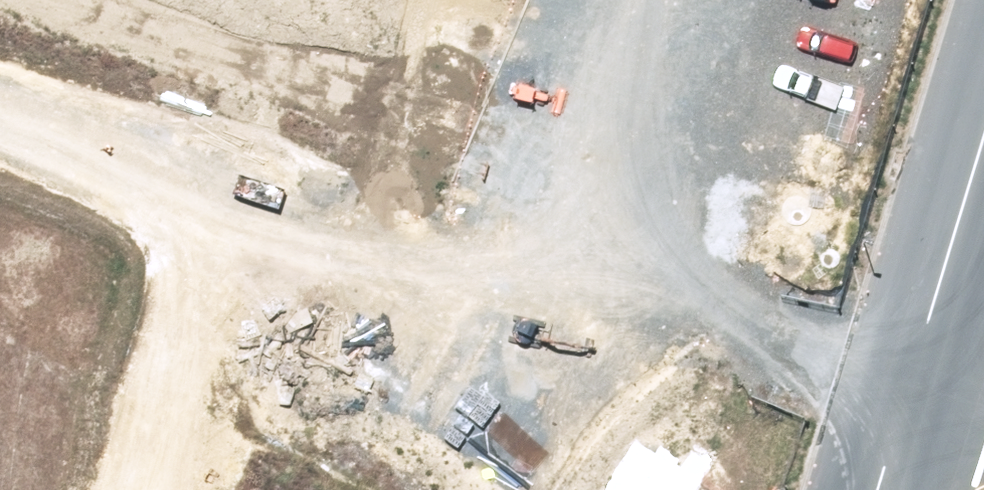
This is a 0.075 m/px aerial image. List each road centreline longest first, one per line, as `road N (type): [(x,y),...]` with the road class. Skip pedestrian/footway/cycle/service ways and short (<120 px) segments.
road 1 (unknown): [(0,121),(907,391)]
road 2 (unknown): [(122,489),(218,186)]
road 3 (residential): [(983,136),(907,391)]

